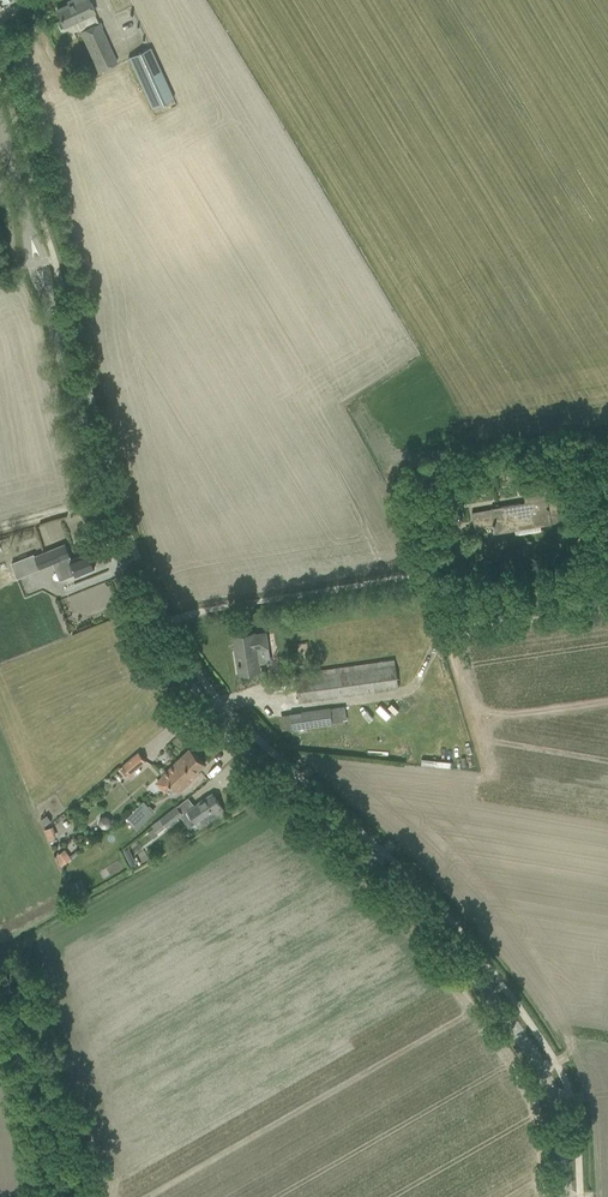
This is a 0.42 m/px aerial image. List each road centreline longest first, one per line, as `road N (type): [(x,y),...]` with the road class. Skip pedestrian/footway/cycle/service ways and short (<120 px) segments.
road 1 (tertiary): [(564,1196),(558,1108),(497,1007),(415,903),(236,741),(166,652),(101,500),(44,289)]

